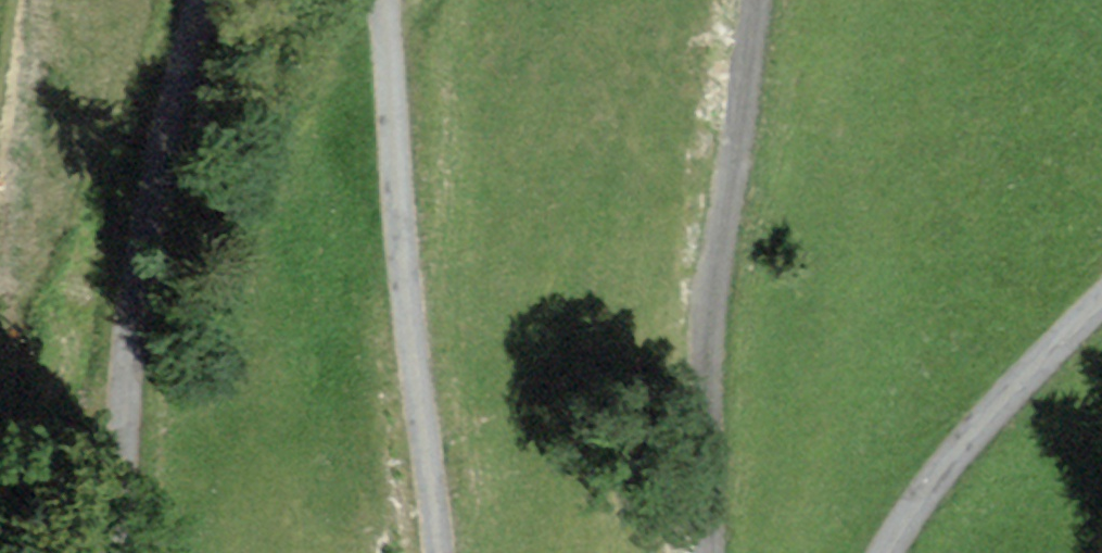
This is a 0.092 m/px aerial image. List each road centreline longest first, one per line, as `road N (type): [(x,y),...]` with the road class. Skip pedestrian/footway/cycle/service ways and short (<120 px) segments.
road 1 (unclassified): [(110,552),(130,349),(221,0)]
road 2 (unclassified): [(713,552),(709,414),(724,234),(759,0)]
road 3 (unclassified): [(379,0),(438,552)]
road 4 (unclassified): [(884,552),(973,430),(1101,305)]

